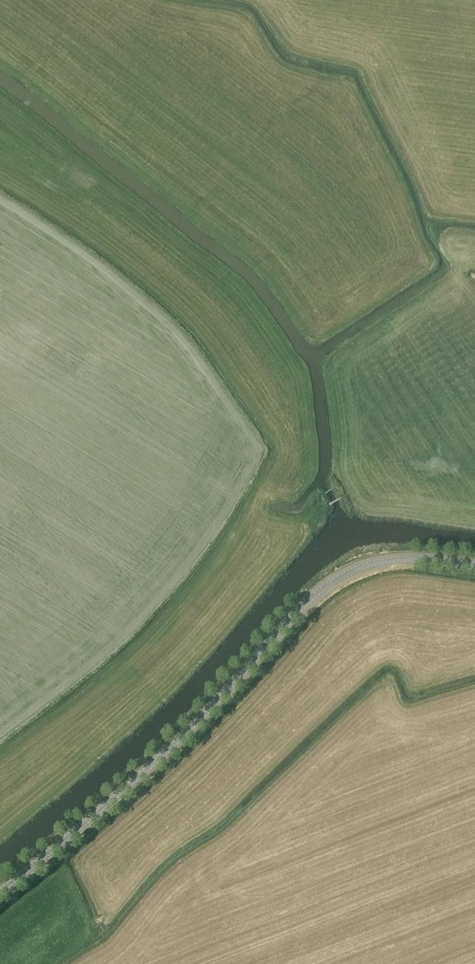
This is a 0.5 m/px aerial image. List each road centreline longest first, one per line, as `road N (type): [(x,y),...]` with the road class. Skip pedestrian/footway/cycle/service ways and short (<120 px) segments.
road 1 (tertiary): [(0,892),(183,736),(327,585),(374,563),(474,564)]

